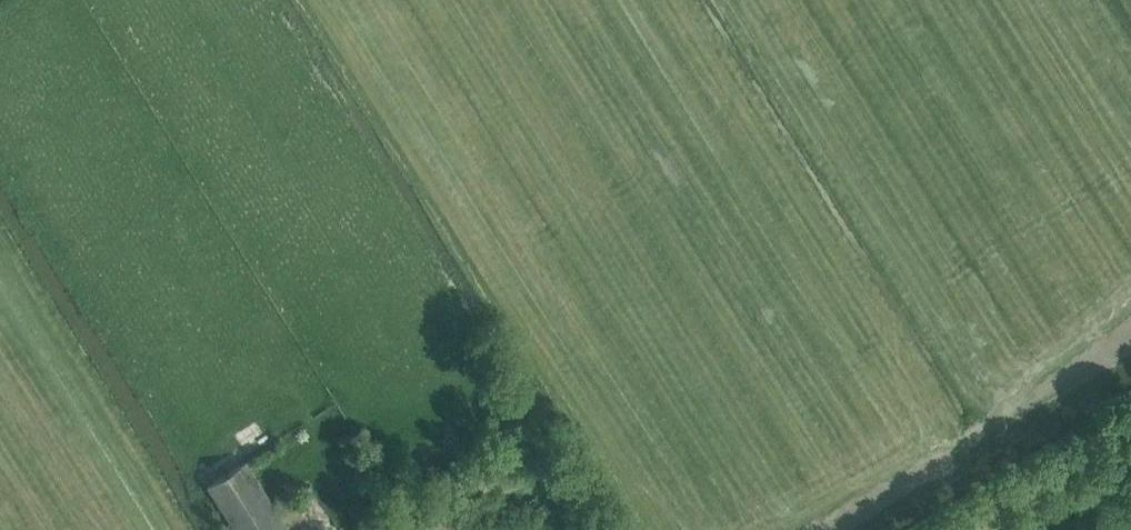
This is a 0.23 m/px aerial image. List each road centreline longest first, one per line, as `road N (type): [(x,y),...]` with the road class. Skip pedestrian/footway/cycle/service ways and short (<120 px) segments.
road 1 (tertiary): [(966,529),(1130,427)]

